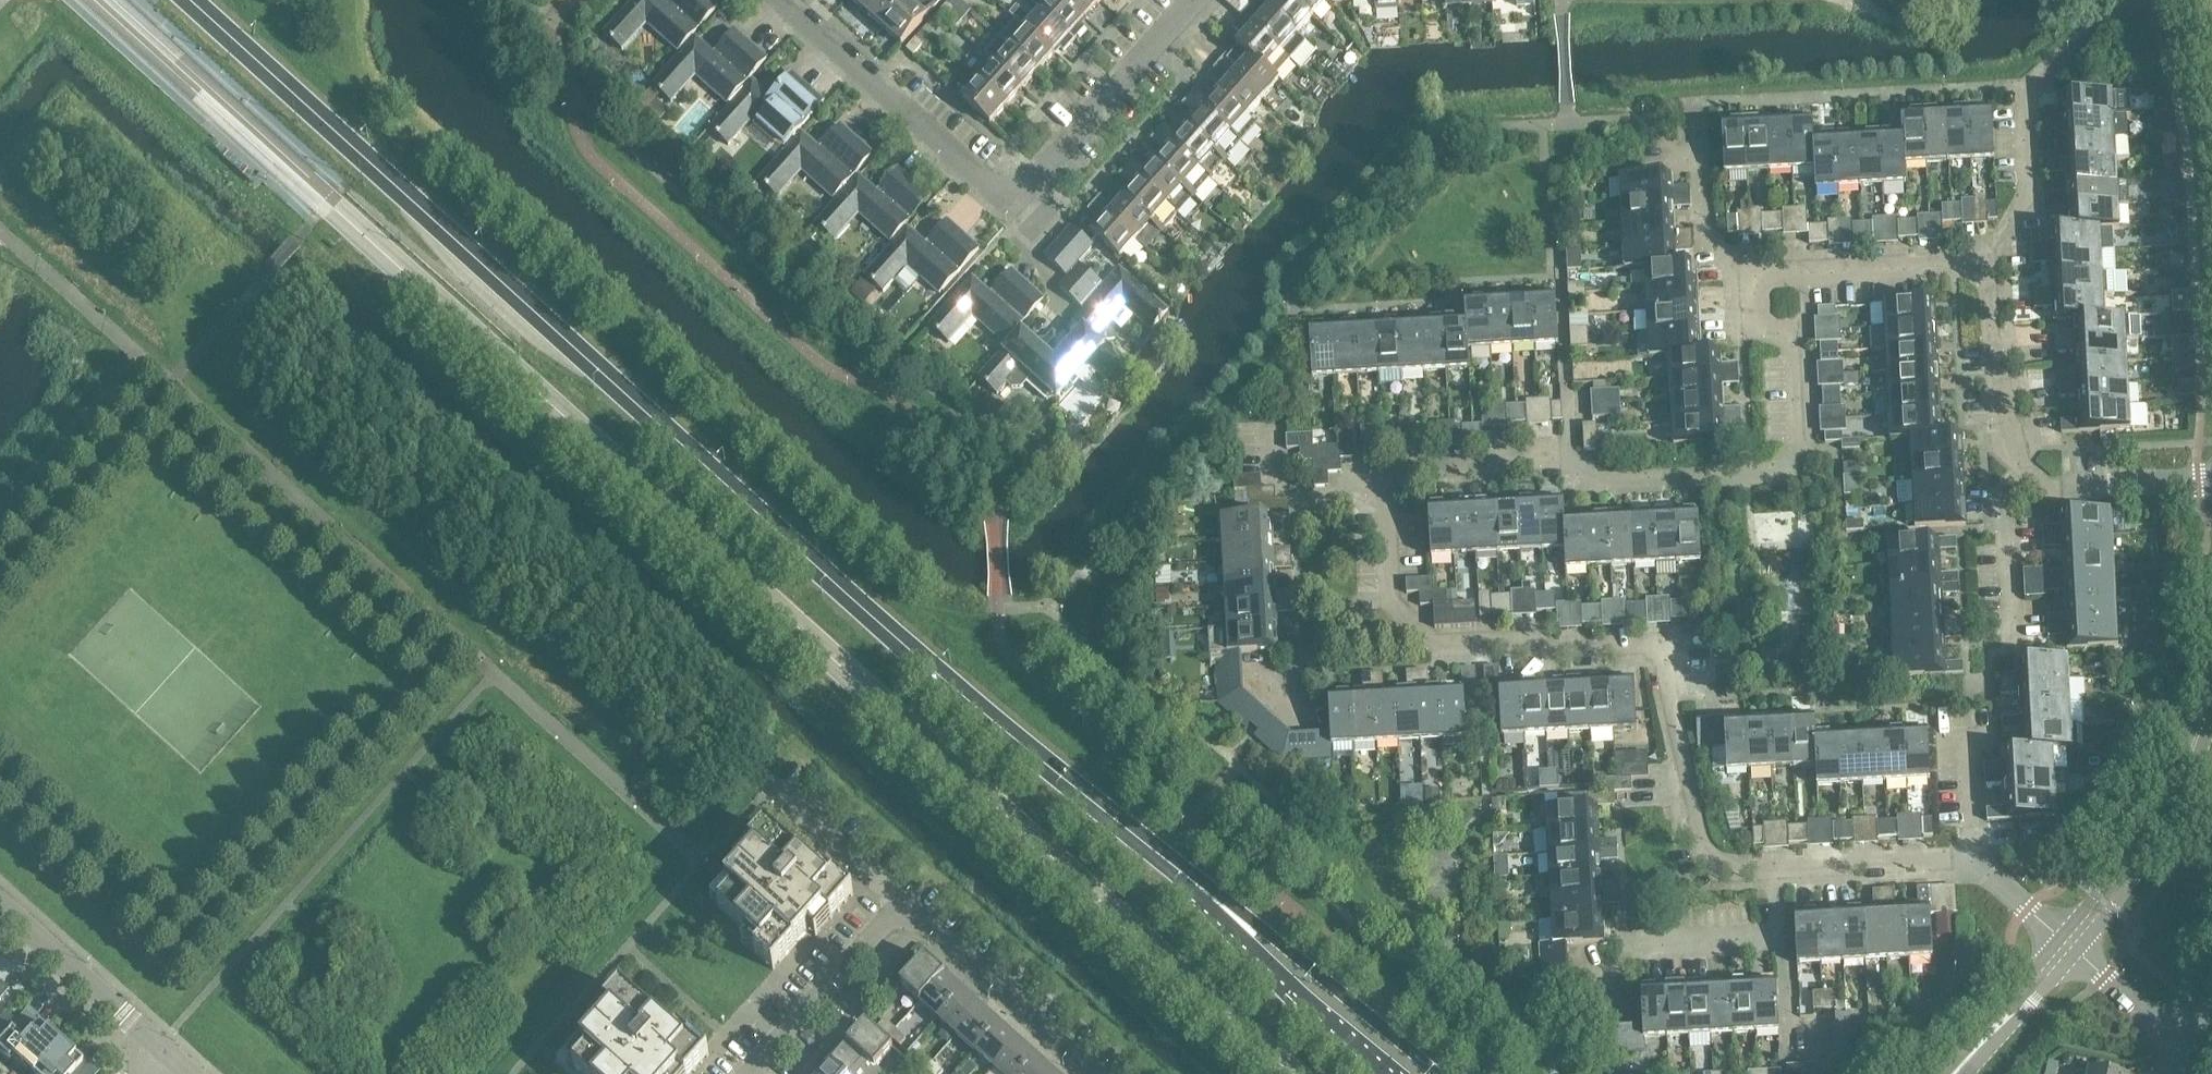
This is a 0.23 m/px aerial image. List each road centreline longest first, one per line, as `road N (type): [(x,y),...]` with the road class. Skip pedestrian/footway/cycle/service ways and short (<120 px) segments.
road 1 (secondary): [(1227,917),(891,634),(184,0)]
road 2 (residential): [(1385,494),(1388,606),(1444,654),(1670,647),(1704,849),(1727,863),(1777,865)]
road 3 (residential): [(1384,476),(1567,465),(1602,486),(1792,474),(1790,353),(1745,313),(1743,282)]
road 4 (residential): [(786,0),(982,180),(999,186),(1038,177),(1198,0)]
road 5 (secondary): [(1431,1073),(1307,966),(1227,917)]
road 6 (residential): [(1092,1073),(901,903)]
road 7 (residential): [(1981,266),(1743,282)]
road 8 (residential): [(746,1073),(901,903)]
road 9 (residential): [(1633,947),(1780,942),(1777,865)]
road 10 (secondary): [(1227,917),(1323,1025),(1378,1073)]
road 11 (residential): [(161,1045),(0,906)]
road 12 (residential): [(1981,266),(1984,364),(2010,452),(2023,467)]
road 13 (residential): [(1777,865),(1972,856)]
road 14 (residential): [(2013,654),(2003,493),(2023,467)]
road 15 (tertiary): [(2132,862),(2191,750),(2211,691)]
road 16 (residential): [(2025,94),(2024,211),(1981,266)]
road 17 (residential): [(901,903),(776,790)]
road 18 (residential): [(1743,282),(1705,262),(1700,146)]
road 19 (residential): [(1273,439),(1275,480),(1293,498),(1385,494)]
road 20 (unclassified): [(2179,1043),(2076,952)]
road 21 (tertiary): [(1980,1044),(2020,1017),(2076,952)]
road 22 (tertiary): [(2060,938),(2002,1003),(1980,1044)]
road 23 (unclassified): [(2060,938),(1972,856)]

